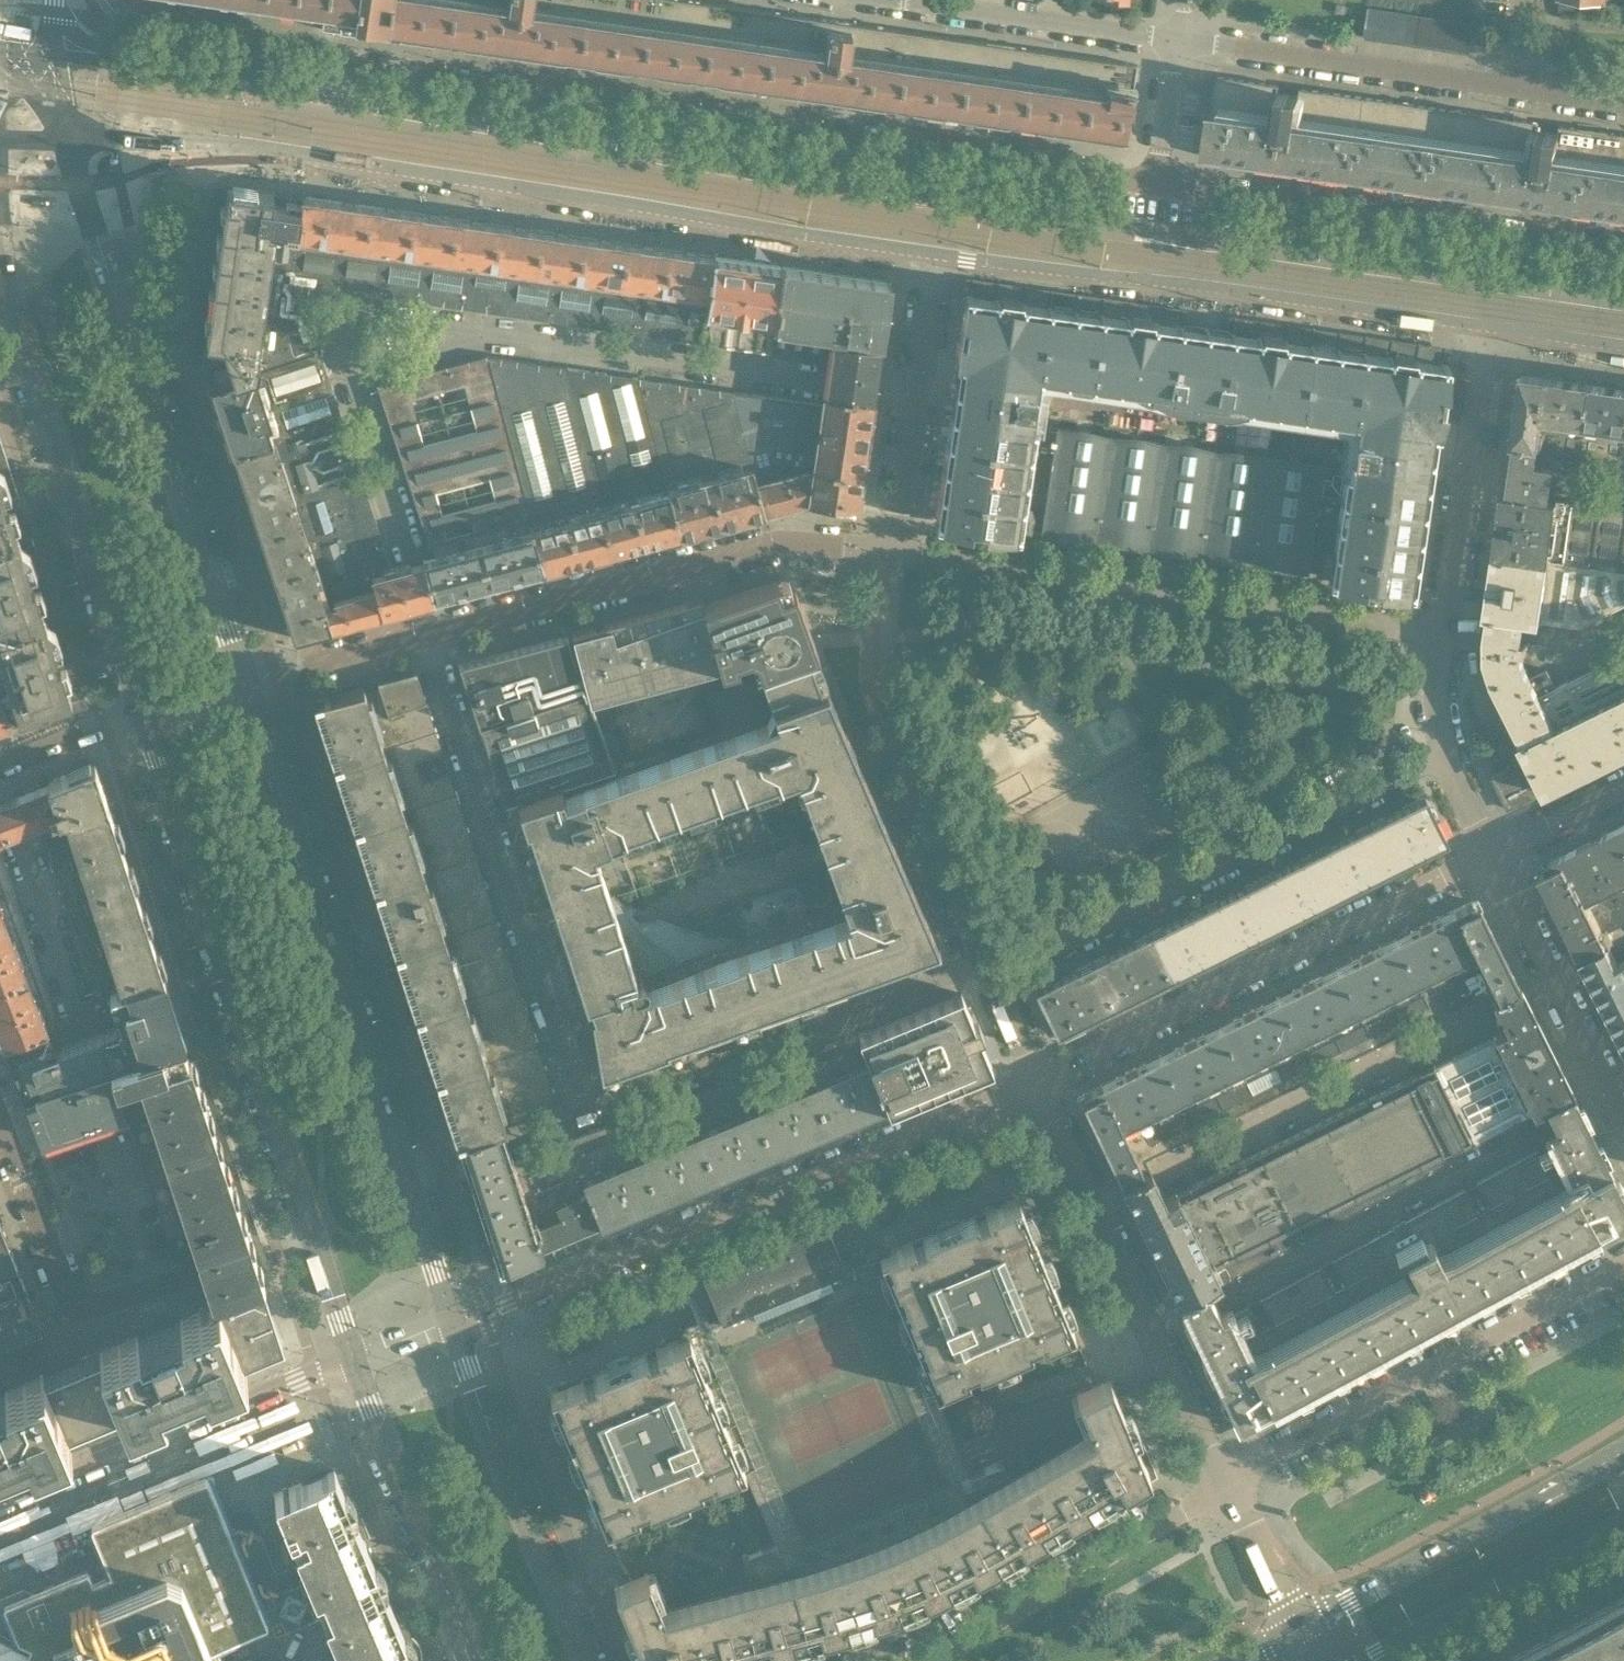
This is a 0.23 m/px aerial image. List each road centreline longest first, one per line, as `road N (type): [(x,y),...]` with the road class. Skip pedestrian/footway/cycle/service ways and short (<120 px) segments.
road 1 (secondary): [(1623,301),(692,163),(300,88)]
road 2 (secondary): [(72,138),(275,149),(932,250)]
road 3 (residential): [(1156,183),(392,74),(300,88)]
road 4 (residential): [(428,635),(348,366),(490,335),(913,394)]
road 5 (residential): [(453,1323),(1032,1084)]
road 6 (secondary): [(244,681),(94,234),(72,138)]
road 7 (residential): [(1443,633),(887,549)]
road 8 (secondary): [(932,250),(1487,330)]
road 9 (secondary): [(141,715),(313,1235)]
road 10 (secondary): [(404,1175),(244,681)]
road 11 (residential): [(1154,1334),(1606,1085)]
road 12 (residential): [(1095,1213),(1556,984)]
road 13 (residential): [(1032,1084),(1492,855)]
road 14 (residential): [(993,977),(1444,754)]
road 15 (residential): [(582,1112),(428,635)]
road 16 (secondary): [(0,236),(22,345),(141,715)]
road 17 (residential): [(1623,249),(1156,183)]
road 18 (residential): [(428,635),(776,546),(887,549)]
road 19 (residential): [(1623,1261),(1225,1480)]
road 20 (residential): [(313,1235),(102,1304),(80,1303),(65,1291),(0,1124)]
road 21 (residential): [(582,1112),(983,965)]
road 22 (residential): [(0,1504),(353,1359)]
road 23 (secondary): [(1623,1453),(1301,1627)]
road 24 (secondary): [(586,1660),(453,1323)]
road 25 (residential): [(932,1660),(1225,1480)]
road 26 (residential): [(1515,88),(1178,40)]
road 27 (residential): [(0,788),(71,1019),(64,1036),(0,1061)]
road 28 (secondary): [(1368,1660),(1623,1525)]
road 29 (residential): [(1178,40),(906,0)]
road 30 (secondary): [(300,88),(59,56)]
road 31 (secondary): [(353,1359),(443,1579)]
road 32 (residential): [(244,681),(428,635)]
road 33 (residential): [(404,1175),(582,1112)]
road 34 (residential): [(1443,633),(1487,627),(1582,640),(1623,620)]
road 35 (residential): [(314,1660),(305,1640),(443,1579)]
road 36 (residential): [(1301,1627),(1225,1480)]
road 37 (residential): [(1225,1480),(1154,1334)]
road 38 (residential): [(1443,633),(1466,473)]
road 39 (residential): [(1623,492),(1466,473)]
road 40 (residential): [(887,549),(913,394)]
road 41 (secondary): [(453,1323),(404,1175)]
road 42 (residential): [(0,768),(141,715)]
road 43 (residential): [(1492,855),(1623,790)]
road 44 (residential): [(913,394),(932,250)]
road 45 (residential): [(1178,40),(1156,183)]
road 46 (residential): [(1466,473),(1487,330)]
road 47 (residential): [(1556,984),(1492,855)]
road 48 (residential): [(1095,1213),(1032,1084)]
road 49 (secondary): [(1487,330),(1623,347)]
road 50 (residential): [(1154,1334),(1095,1213)]
road 51 (secondary): [(313,1235),(353,1359)]
road 52 (residential): [(1444,754),(1443,633)]

